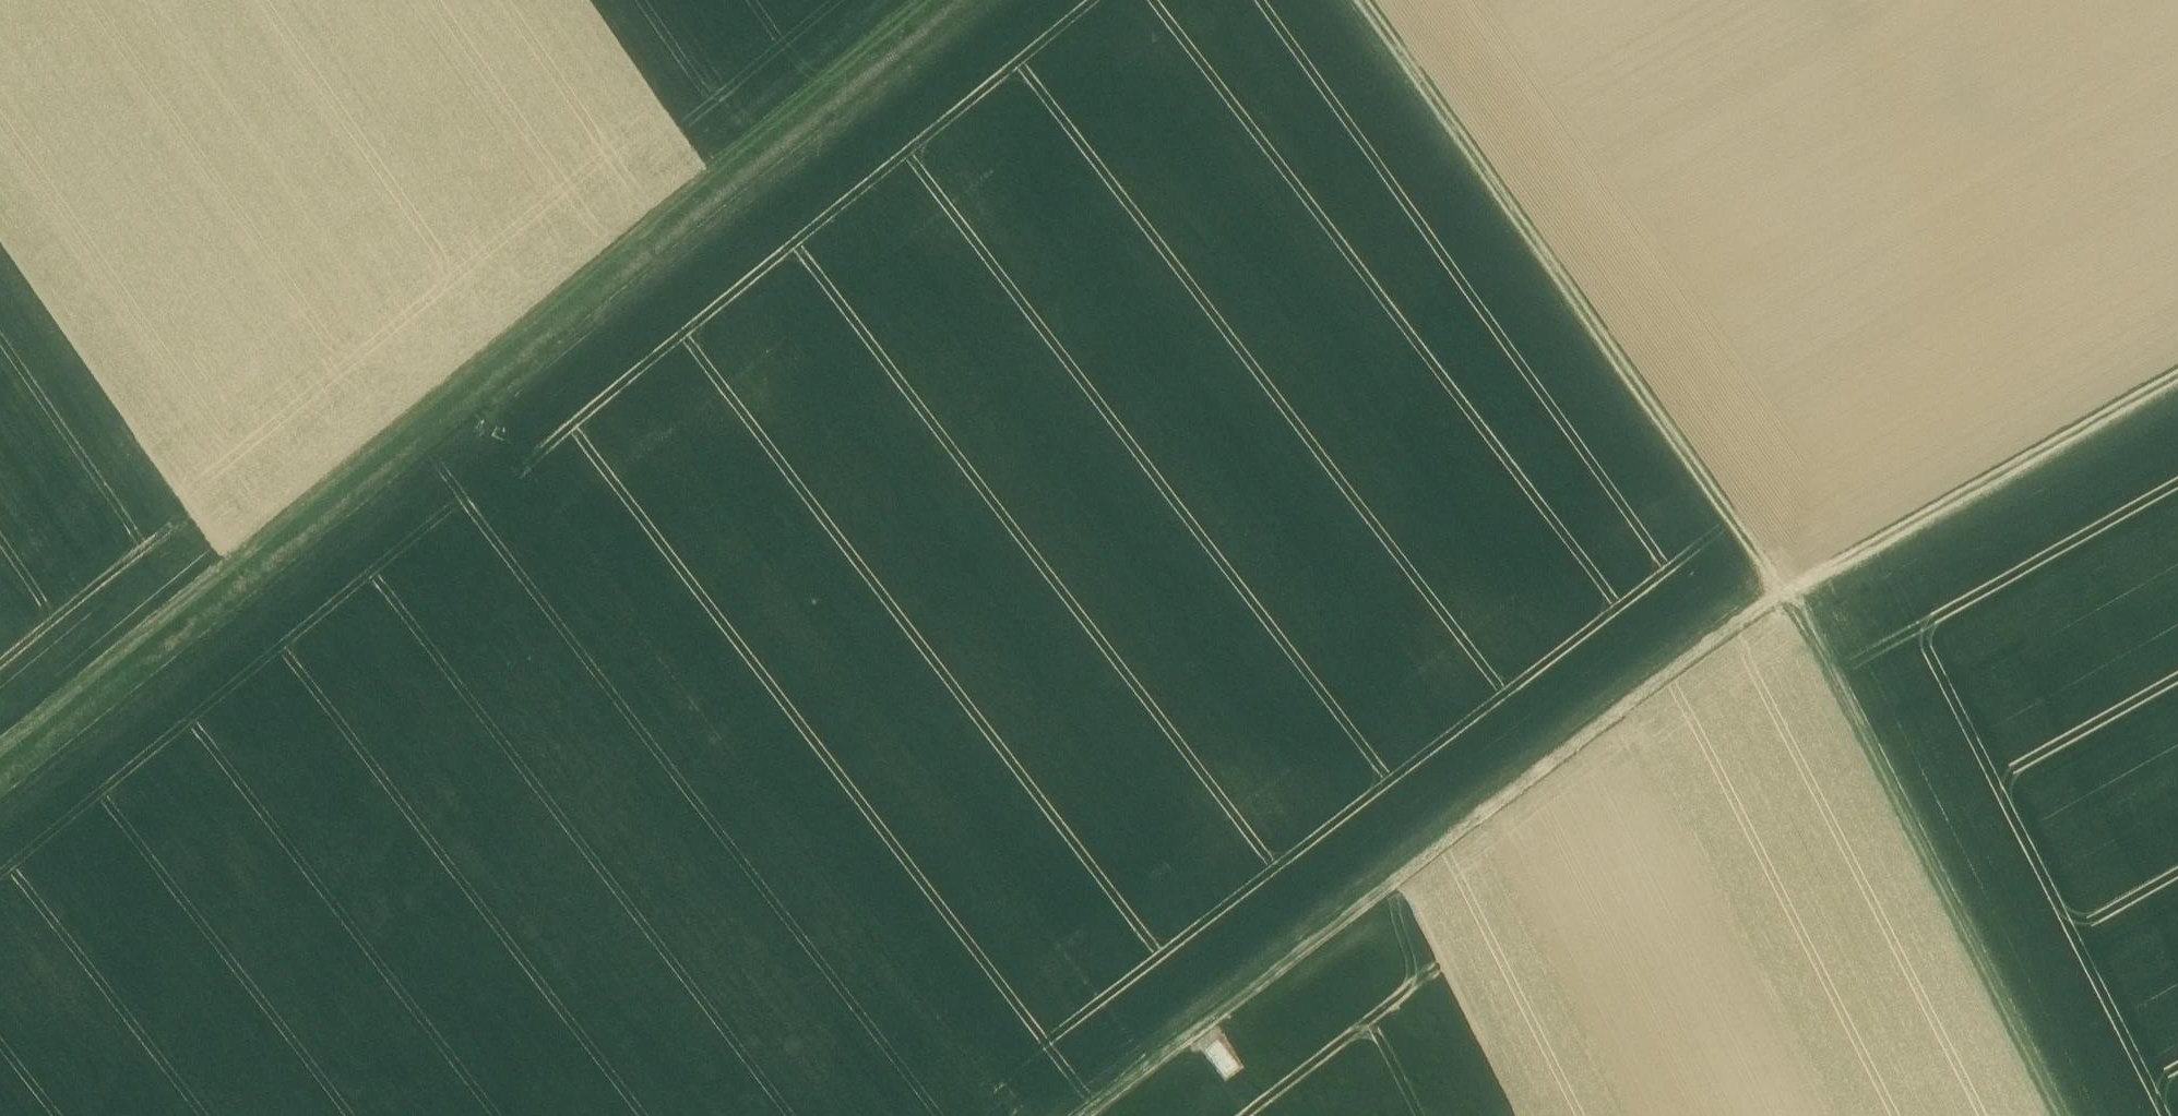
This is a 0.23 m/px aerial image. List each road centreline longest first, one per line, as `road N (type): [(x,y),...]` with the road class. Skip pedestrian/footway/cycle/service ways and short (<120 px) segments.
road 1 (track): [(0,755),(931,0)]
road 2 (track): [(2177,375),(1785,591),(1361,0)]
road 3 (track): [(1088,1115),(1785,591)]
road 4 (track): [(2060,1115),(1808,621),(1785,591)]

